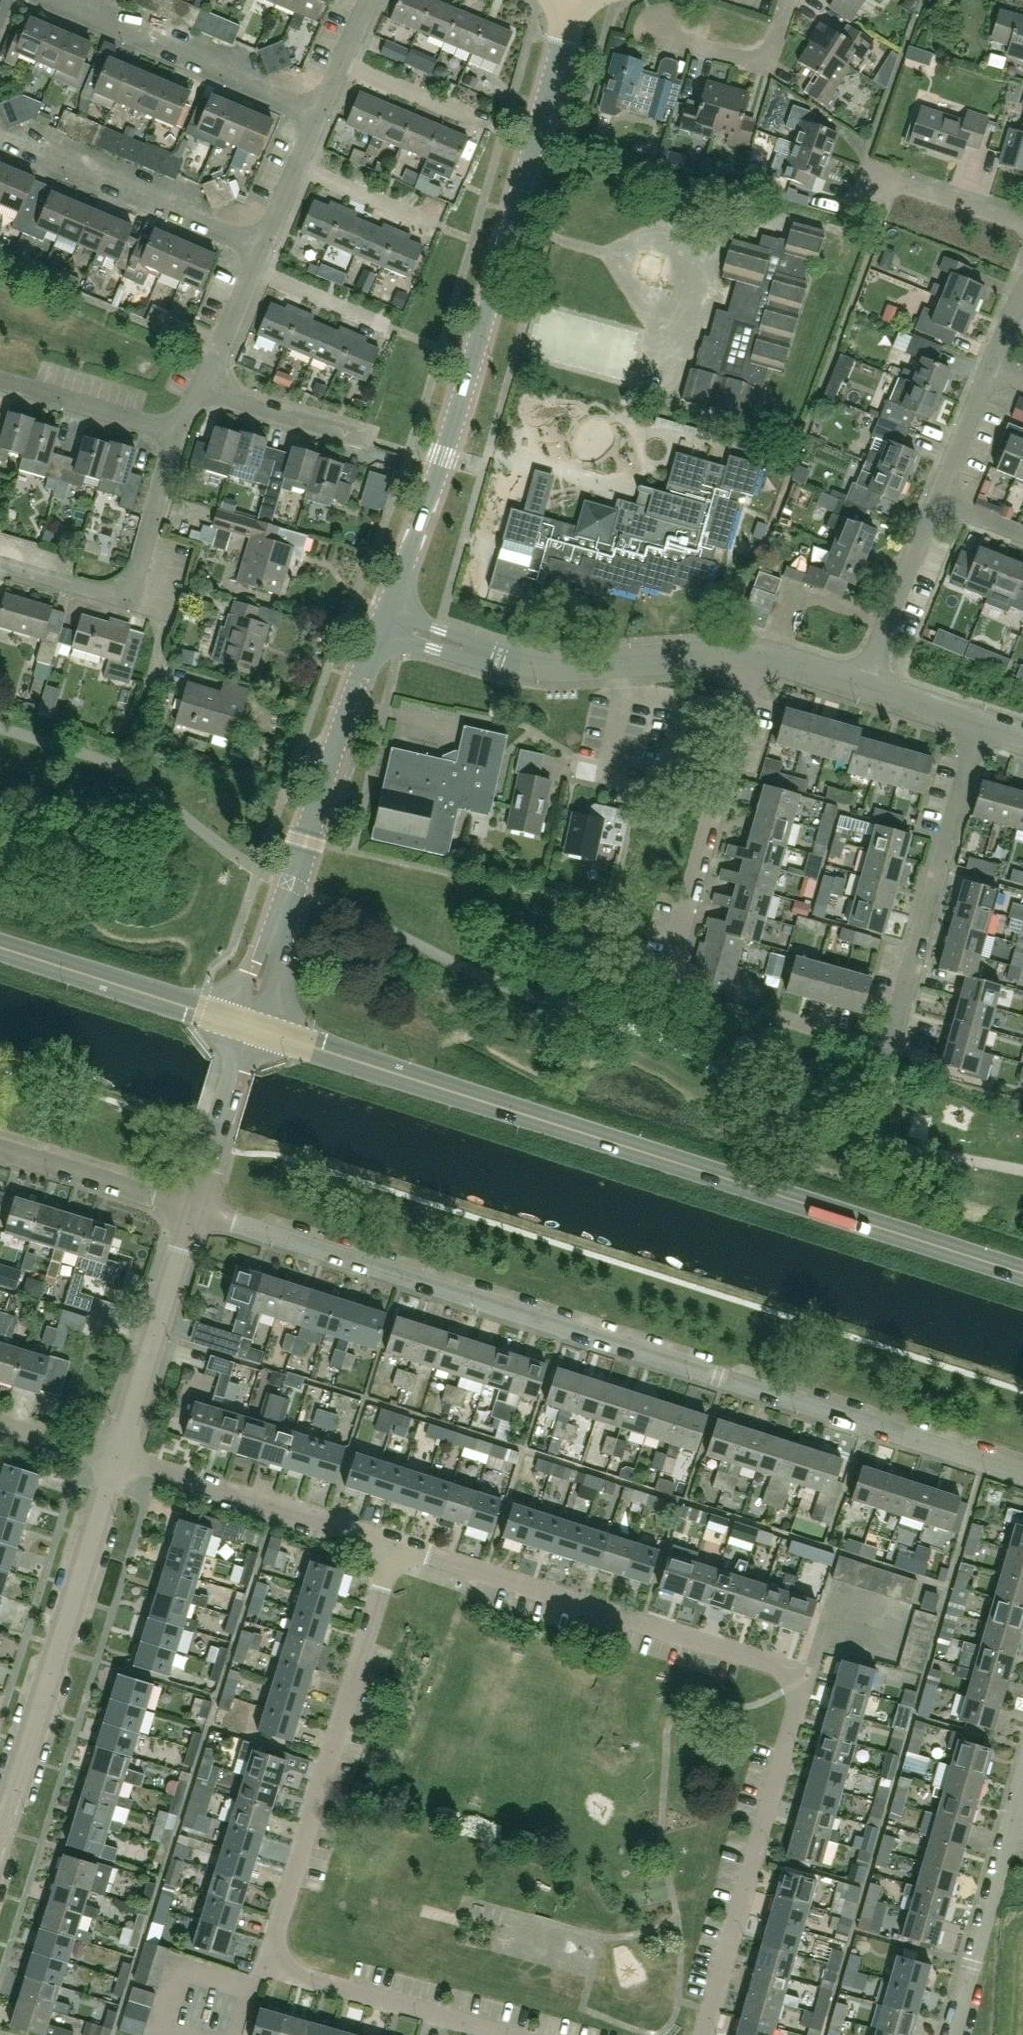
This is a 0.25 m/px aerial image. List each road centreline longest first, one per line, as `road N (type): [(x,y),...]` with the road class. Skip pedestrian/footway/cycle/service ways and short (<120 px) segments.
road 1 (residential): [(1022,1473),(196,1210)]
road 2 (unclassified): [(705,2034),(805,1673),(393,1545)]
road 3 (primary): [(1022,1273),(259,1029)]
road 4 (unclassified): [(388,608),(444,456),(575,0)]
road 5 (residential): [(777,1018),(888,1046),(979,722)]
road 6 (unclassified): [(393,1545),(269,1965)]
road 7 (tertiary): [(0,1839),(117,1456)]
road 8 (unclassified): [(274,941),(379,629)]
road 9 (residential): [(667,968),(757,654)]
road 10 (residential): [(0,564),(127,593),(176,433)]
road 11 (residential): [(318,119),(53,0)]
road 12 (unclassified): [(393,1545),(117,1456)]
road 13 (residential): [(757,654),(548,667),(474,651)]
road 14 (residential): [(262,247),(0,135)]
road 15 (unclassified): [(951,2034),(1022,1780)]
road 16 (tertiary): [(117,1456),(196,1210)]
road 17 (unclassified): [(515,2034),(269,1965)]
road 18 (primary): [(234,1021),(0,947)]
road 19 (unclassified): [(196,1210),(0,1149)]
road 20 (unknown): [(514,210),(703,263)]
road 21 (residential): [(861,685),(934,504)]
road 22 (residential): [(176,433),(0,379)]
road 23 (residential): [(655,32),(753,60),(774,47),(788,0)]
road 24 (residential): [(367,439),(199,390)]
road 25 (tertiary): [(196,1210),(244,1042)]
road 26 (residential): [(1022,220),(865,173)]
road 27 (residential): [(393,328),(252,270)]
road 28 (residential): [(481,121),(342,63)]
road 29 (residential): [(428,223),(296,167)]
road 30 (residential): [(934,504),(987,374)]
road 31 (residential): [(199,390),(252,270)]
road 32 (residential): [(979,722),(861,685)]

